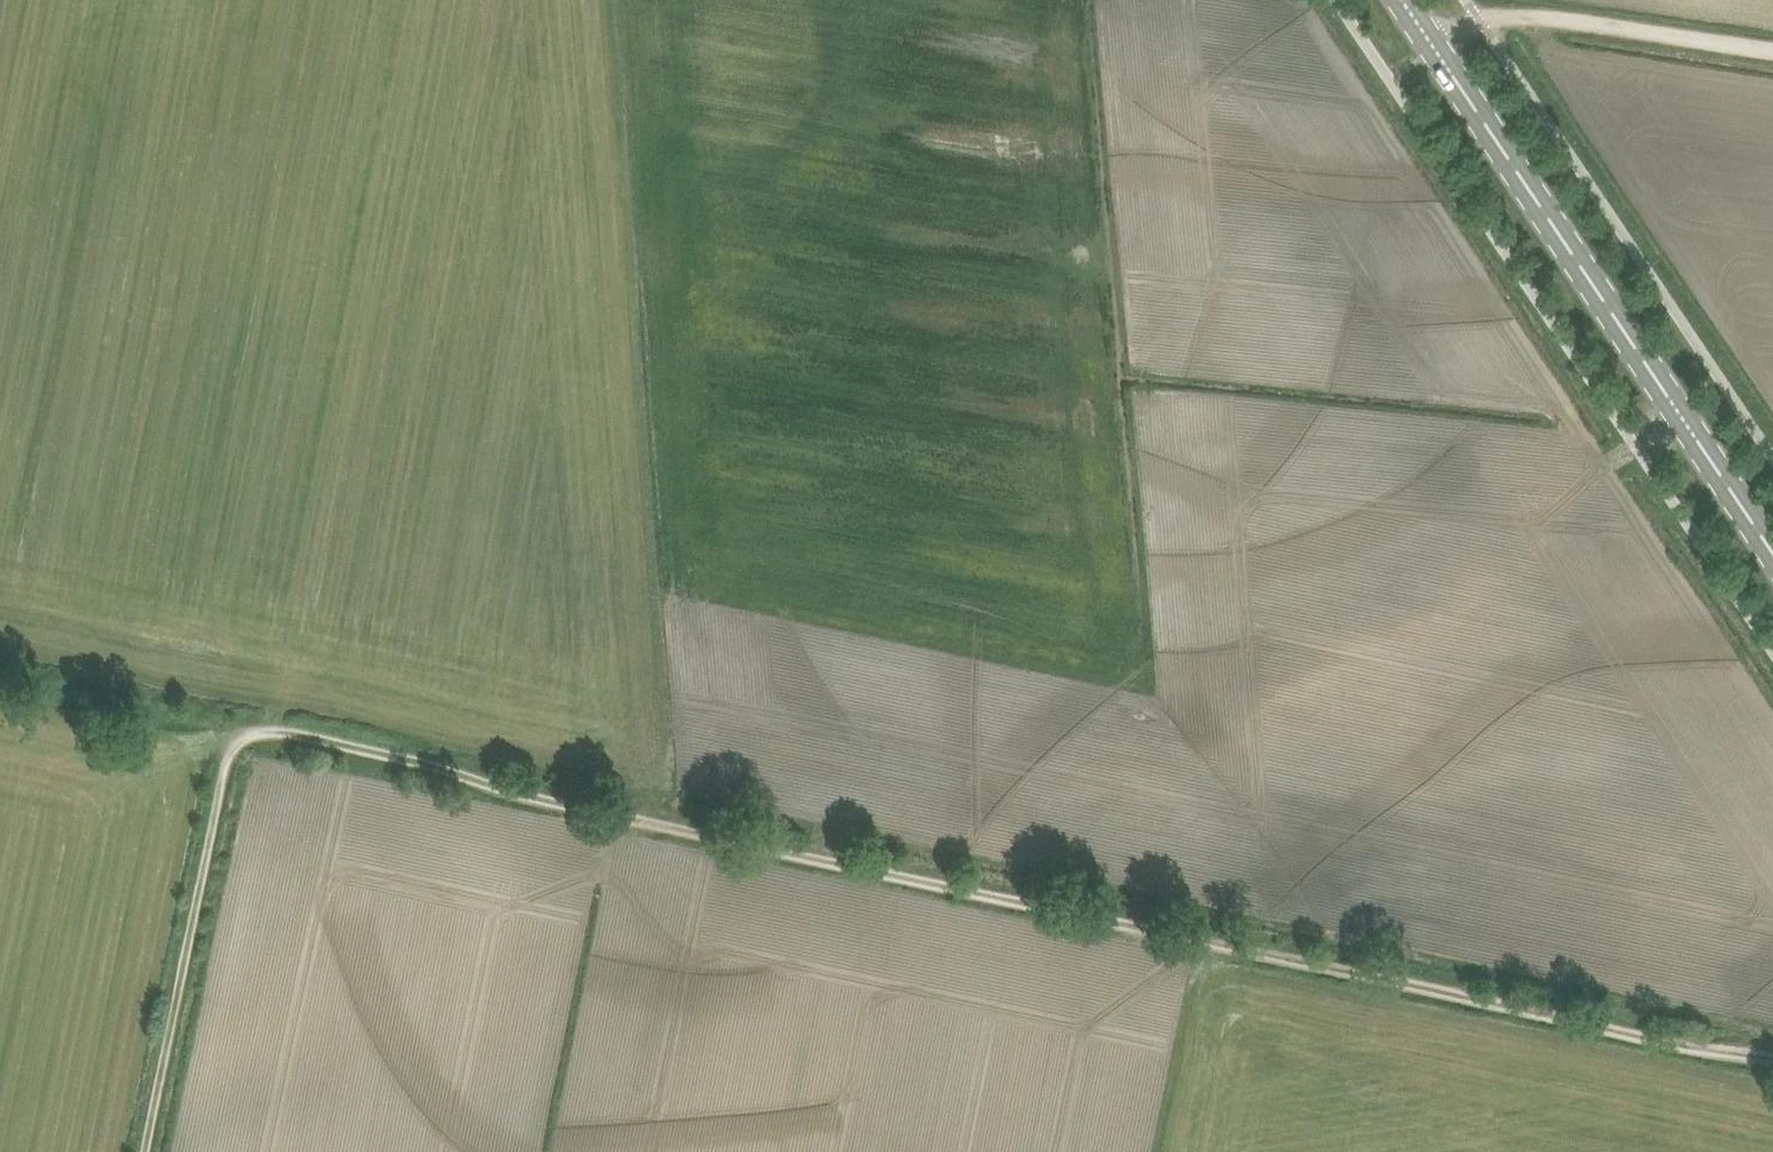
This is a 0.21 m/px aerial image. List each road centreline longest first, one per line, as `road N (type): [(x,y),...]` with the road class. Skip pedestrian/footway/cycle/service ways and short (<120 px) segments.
road 1 (secondary): [(1772,551),(1404,0)]
road 2 (track): [(1772,49),(1508,16),(1481,20),(1435,47)]

